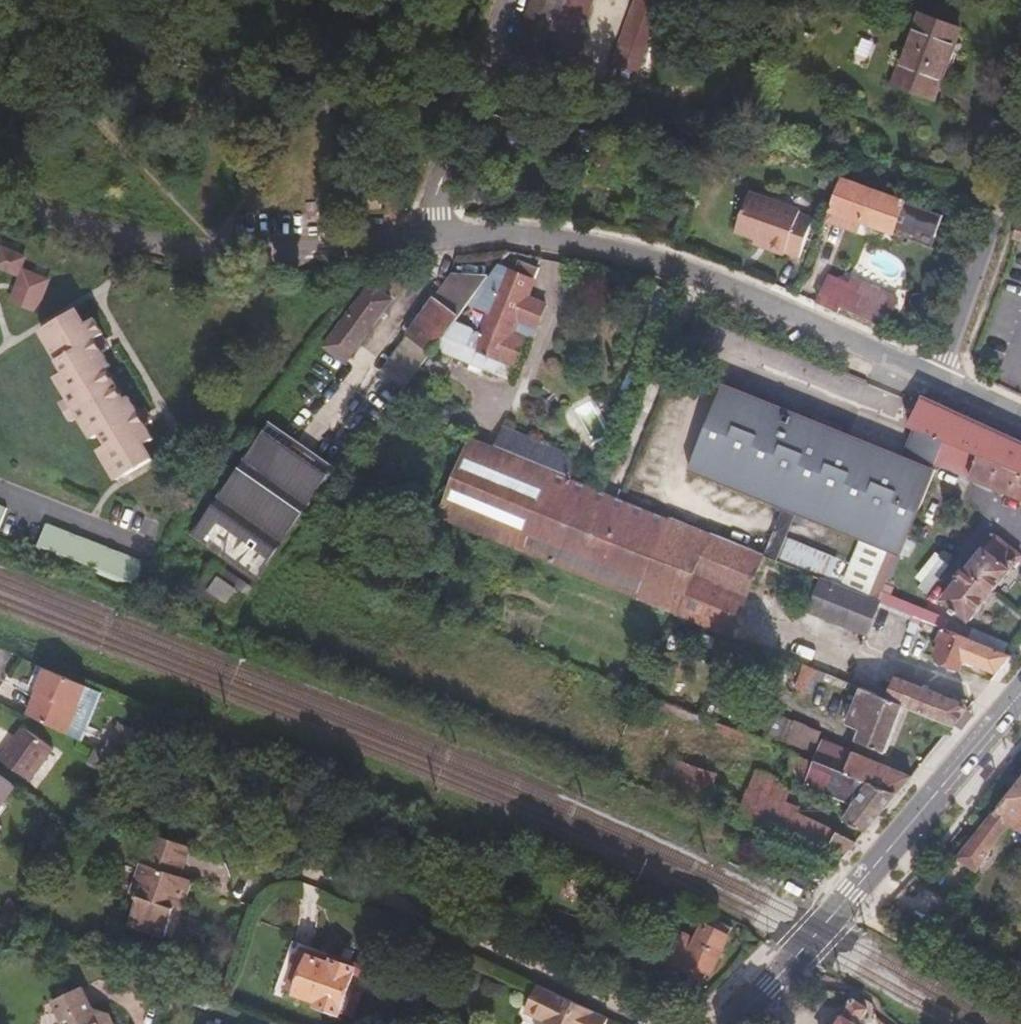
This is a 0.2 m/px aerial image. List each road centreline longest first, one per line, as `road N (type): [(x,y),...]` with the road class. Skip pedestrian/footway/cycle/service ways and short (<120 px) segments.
road 1 (residential): [(937,378),(644,258),(534,235),(432,240)]
road 2 (tertiary): [(1020,693),(842,905),(725,1023)]
road 3 (residential): [(0,211),(115,251),(185,263),(432,240)]
road 4 (residential): [(432,240),(430,223),(516,0)]
road 5 (residential): [(1020,166),(937,378)]

